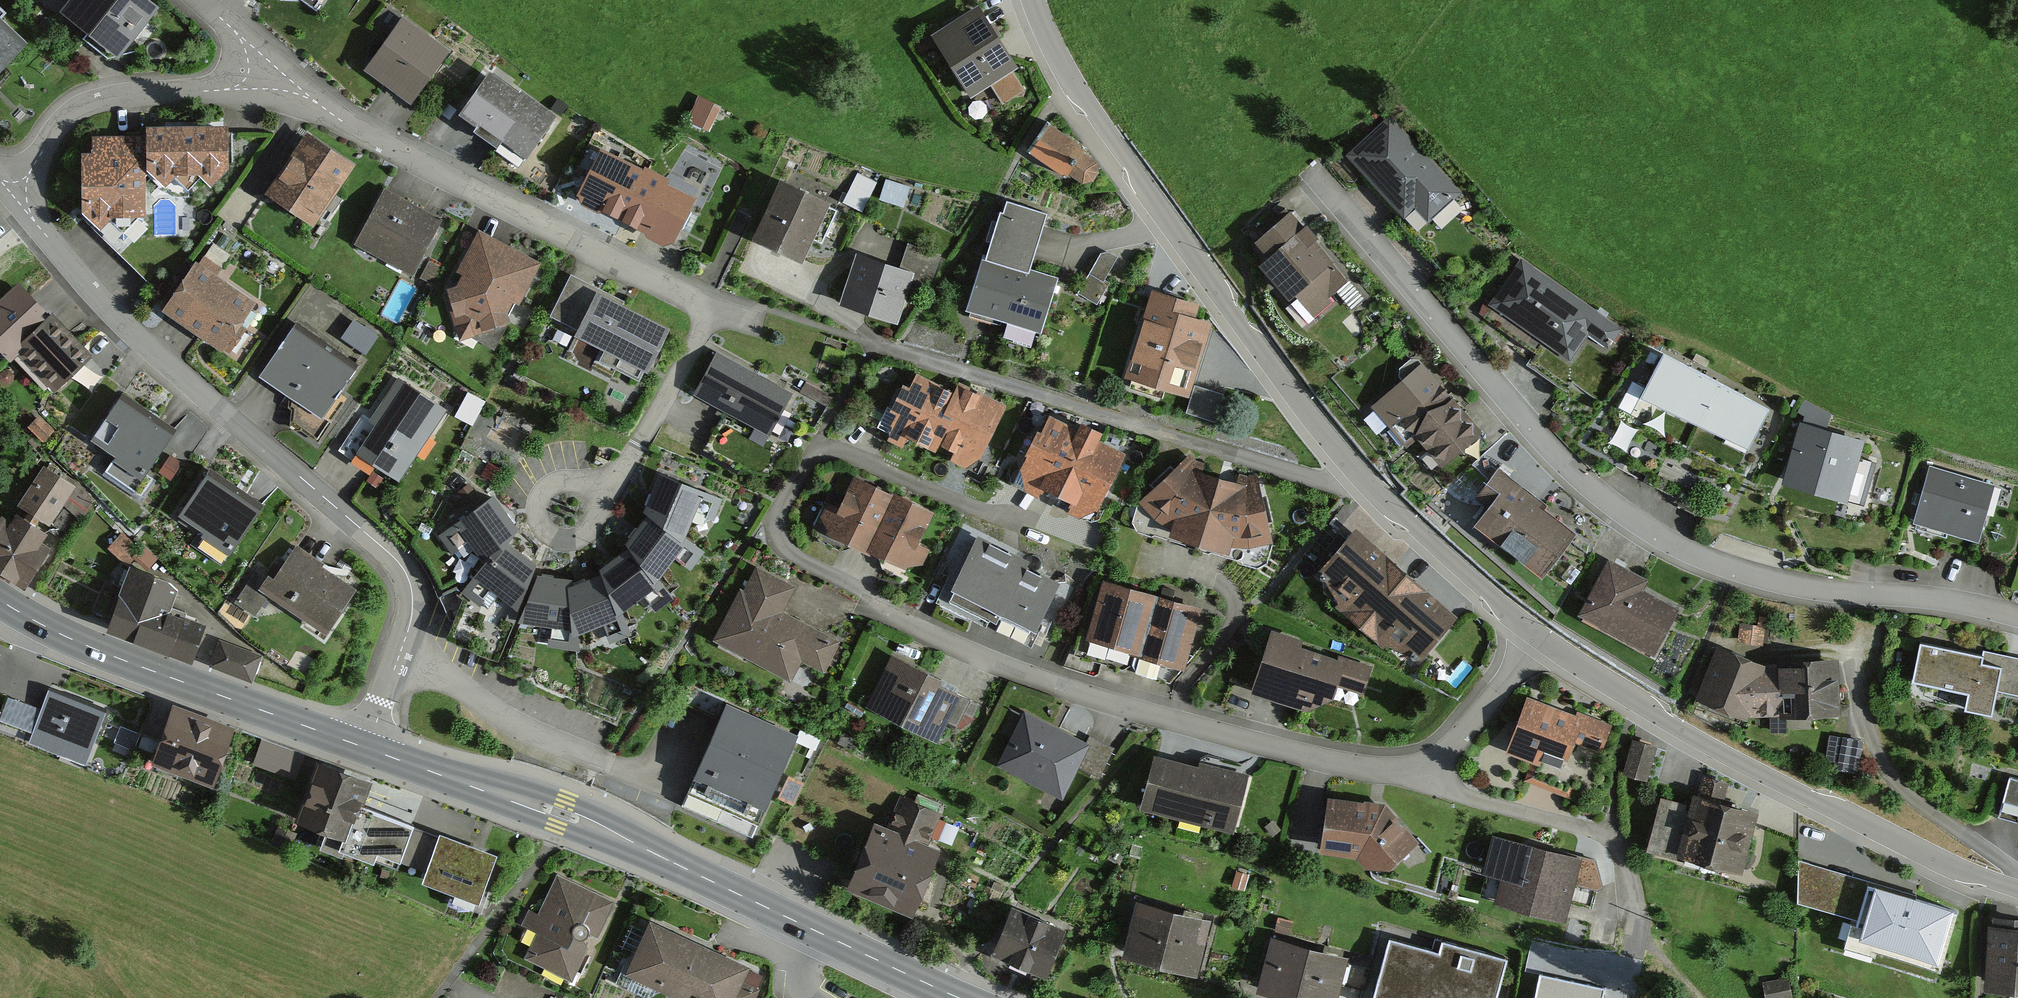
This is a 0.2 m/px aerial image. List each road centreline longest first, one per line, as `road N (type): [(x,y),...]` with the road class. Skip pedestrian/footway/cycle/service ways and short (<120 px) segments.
road 1 (residential): [(1533,646),(1436,763),(1402,771),(1353,765),(1176,722),(1011,669),(802,560),(782,542),(776,523),(808,463),(833,450),(1018,527)]
road 2 (residential): [(2017,619),(1933,601),(1839,597),(1675,547),(1560,459),(1321,185)]
road 3 (unclassified): [(1031,0),(1091,110),(1328,444),(1533,646)]
road 4 (residential): [(366,748),(412,612),(399,563),(126,325),(13,196)]
road 5 (unclassified): [(1533,646),(1668,729),(1836,817),(2017,891)]
road 6 (residential): [(712,308),(367,135),(280,70)]
road 7 (secondary): [(366,748),(618,835),(817,932)]
road 8 (secondary): [(0,600),(98,650),(366,748)]
road 9 (residential): [(280,70),(227,89),(79,106),(13,196)]
road 10 (residential): [(712,308),(632,458),(596,497)]
road 11 (secondary): [(817,932),(961,997)]
road 12 (residential): [(596,497),(599,517),(589,534),(571,543),(551,539),(538,523),(537,502),(560,480)]

